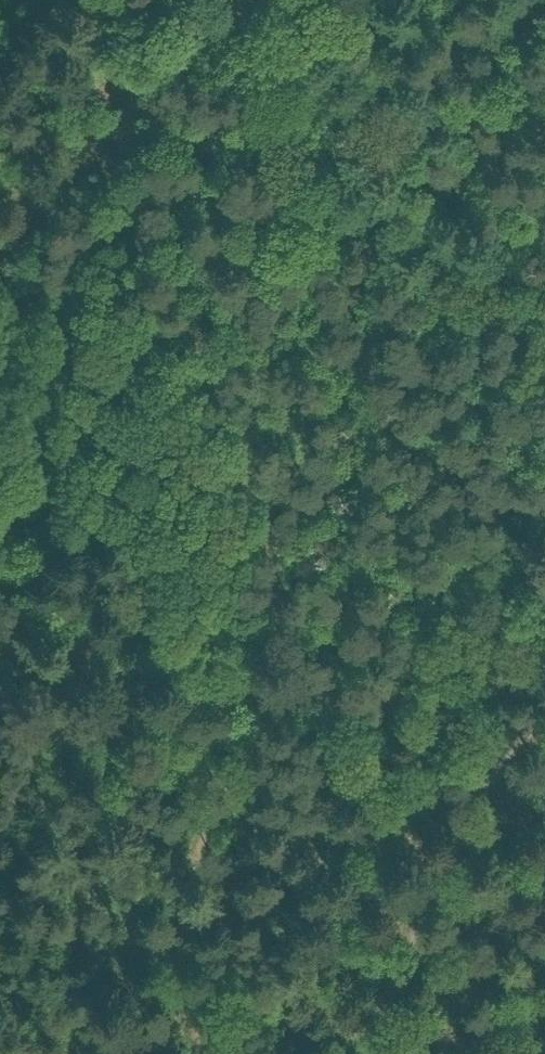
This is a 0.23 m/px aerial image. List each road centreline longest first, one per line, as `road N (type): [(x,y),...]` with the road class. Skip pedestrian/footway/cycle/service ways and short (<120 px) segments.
road 1 (track): [(237,761),(267,665),(268,523),(226,376),(146,217),(116,122)]
road 2 (track): [(544,732),(473,811),(355,1053)]
road 3 (track): [(201,1053),(183,917),(237,761)]
road 4 (track): [(116,122),(0,246)]
road 5 (track): [(234,0),(116,122)]
road 6 (track): [(116,122),(94,0)]

